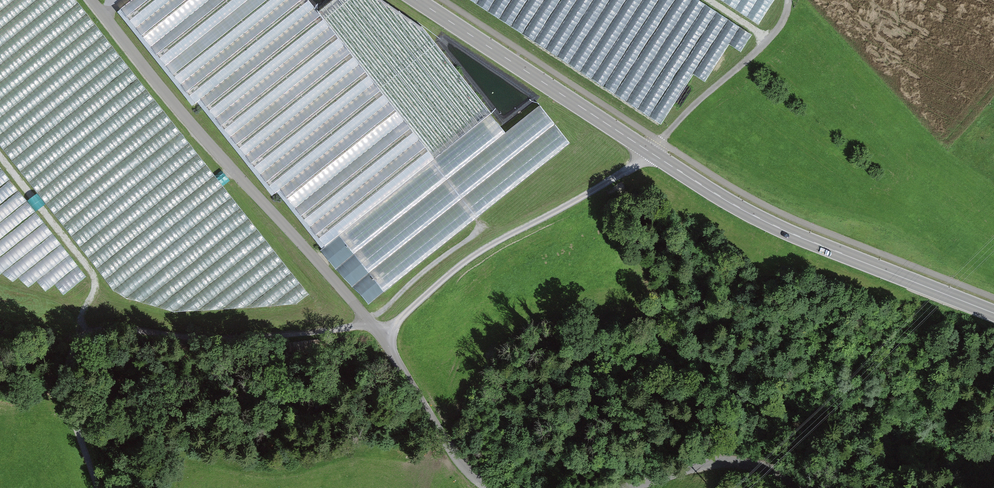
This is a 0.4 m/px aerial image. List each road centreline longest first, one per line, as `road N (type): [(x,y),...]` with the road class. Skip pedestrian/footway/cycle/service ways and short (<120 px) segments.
road 1 (track): [(788,0),(775,33),(645,159),(474,257),(394,326),(67,338),(63,373),(99,487)]
road 2 (tertiary): [(417,0),(765,221),(993,313)]
road 3 (unclassified): [(489,487),(435,424),(376,329),(170,98),(93,0)]
road 4 (unclassified): [(807,487),(778,471),(724,461),(627,487)]

